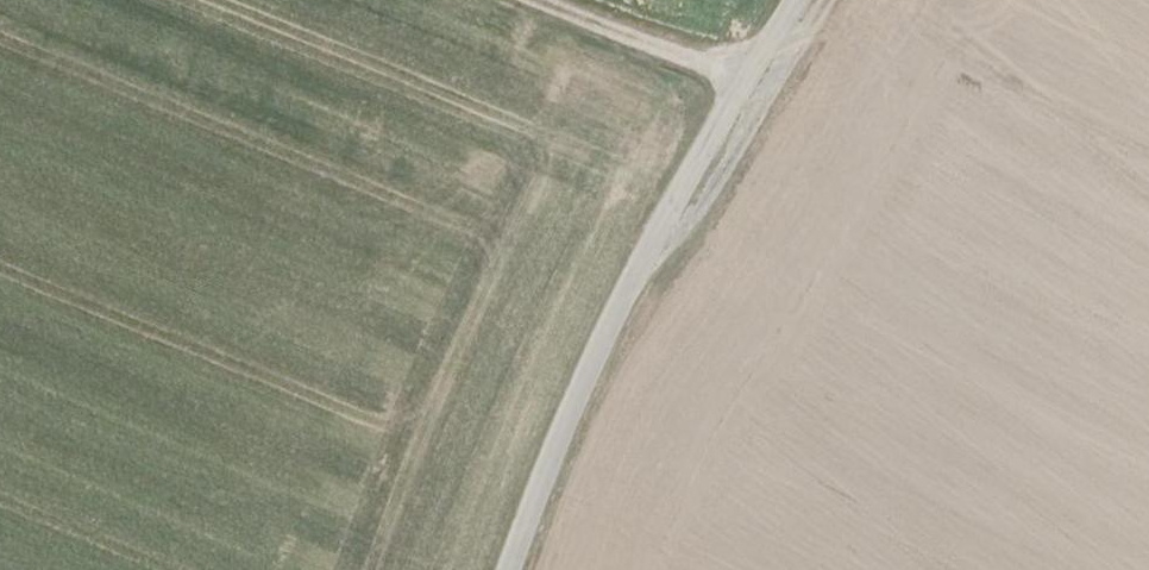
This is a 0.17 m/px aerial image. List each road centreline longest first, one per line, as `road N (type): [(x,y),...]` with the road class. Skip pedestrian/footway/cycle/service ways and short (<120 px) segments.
road 1 (unclassified): [(518,569),(624,297),(801,0)]
road 2 (track): [(531,0),(749,79)]

